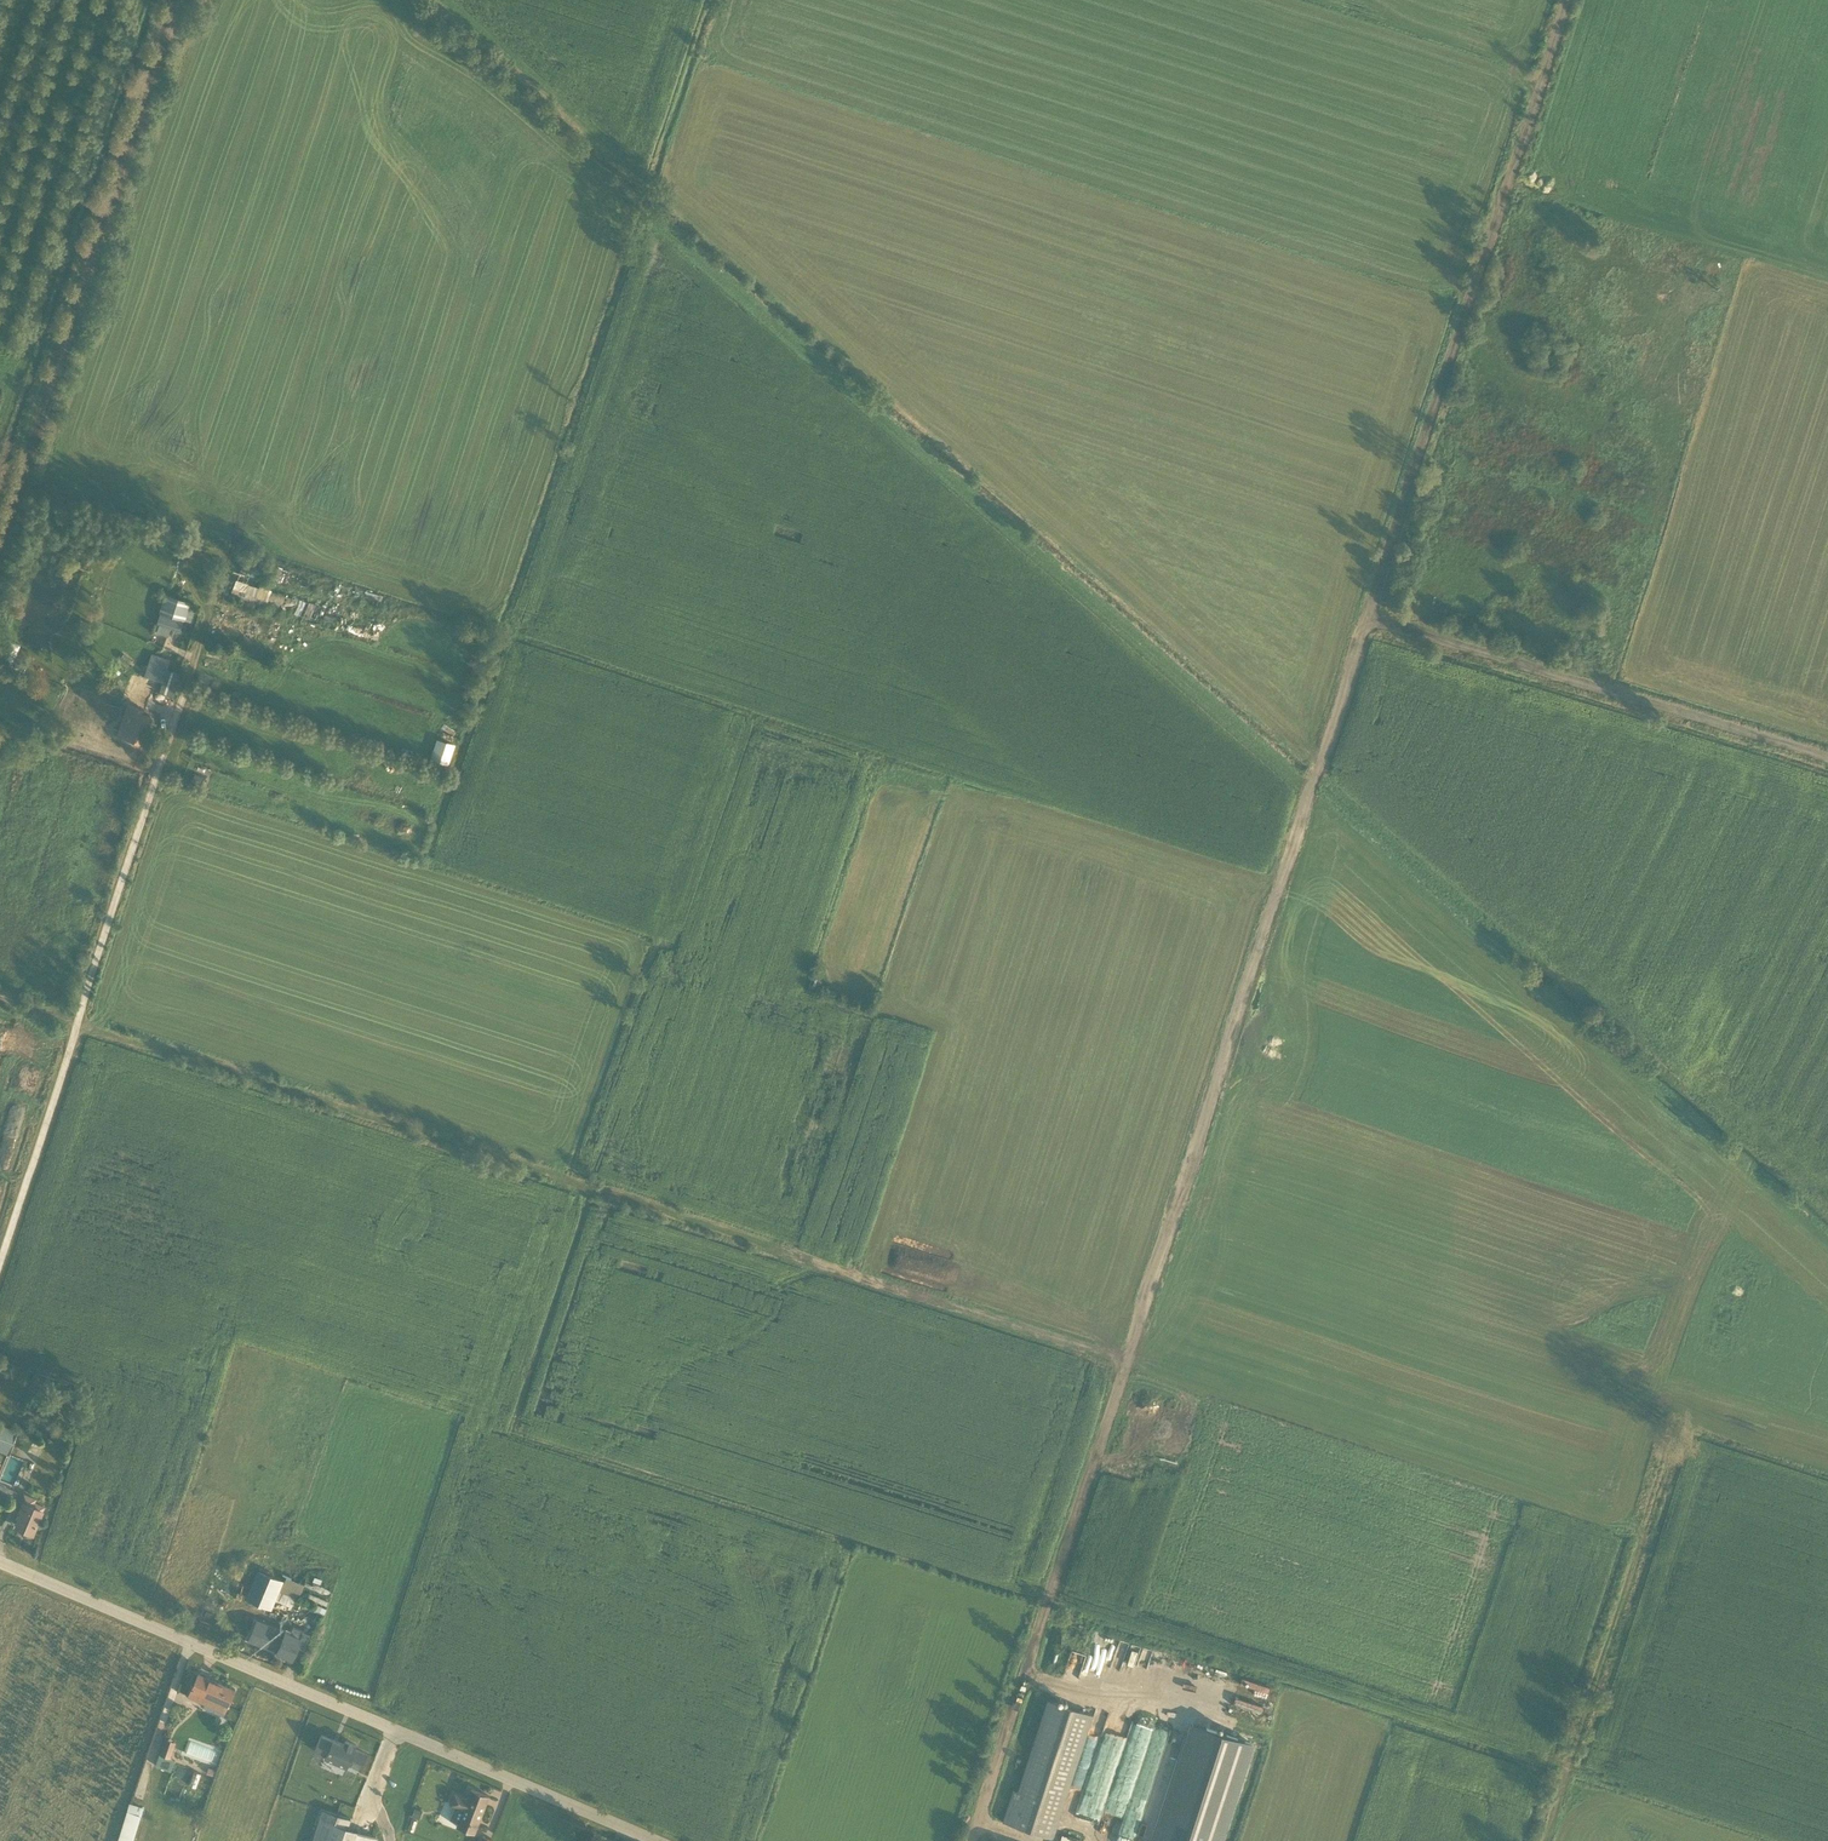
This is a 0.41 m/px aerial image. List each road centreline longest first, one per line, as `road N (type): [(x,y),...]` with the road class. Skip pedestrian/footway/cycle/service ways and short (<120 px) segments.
road 1 (track): [(1126,1358),(0,997)]
road 2 (track): [(1371,615),(1126,1358)]
road 3 (unclassified): [(653,1840),(0,1563)]
road 4 (unclassified): [(215,589),(0,1257)]
road 5 (track): [(1371,615),(1568,0)]
road 6 (track): [(177,0),(0,549)]
road 7 (track): [(1126,1358),(969,1840)]
road 8 (track): [(1827,756),(1371,615)]
road 9 (track): [(1542,1840),(1676,1431)]

